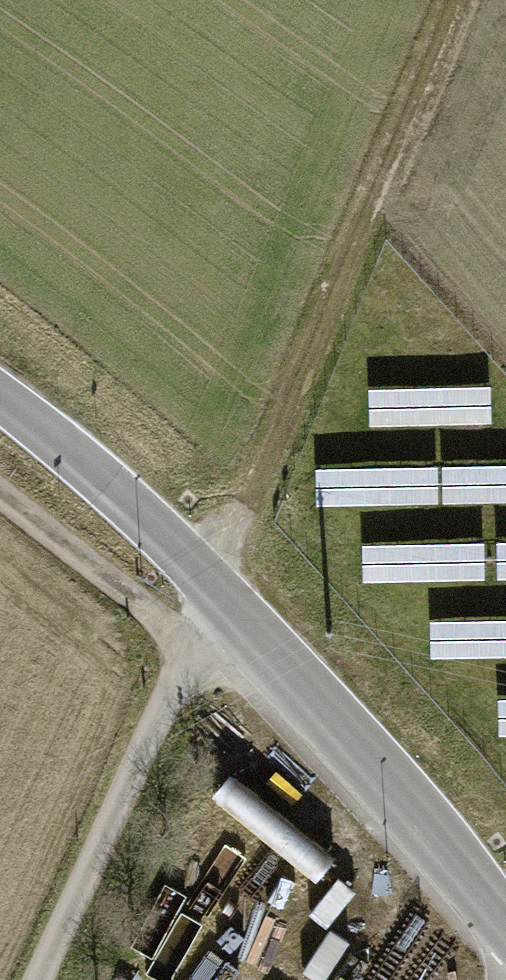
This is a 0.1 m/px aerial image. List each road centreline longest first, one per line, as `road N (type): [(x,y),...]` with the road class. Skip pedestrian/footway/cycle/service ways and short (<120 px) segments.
road 1 (tertiary): [(0,392),(221,585),(505,922)]
road 2 (track): [(221,585),(453,0)]
road 3 (track): [(221,585),(40,979)]
road 4 (track): [(191,651),(0,491)]

